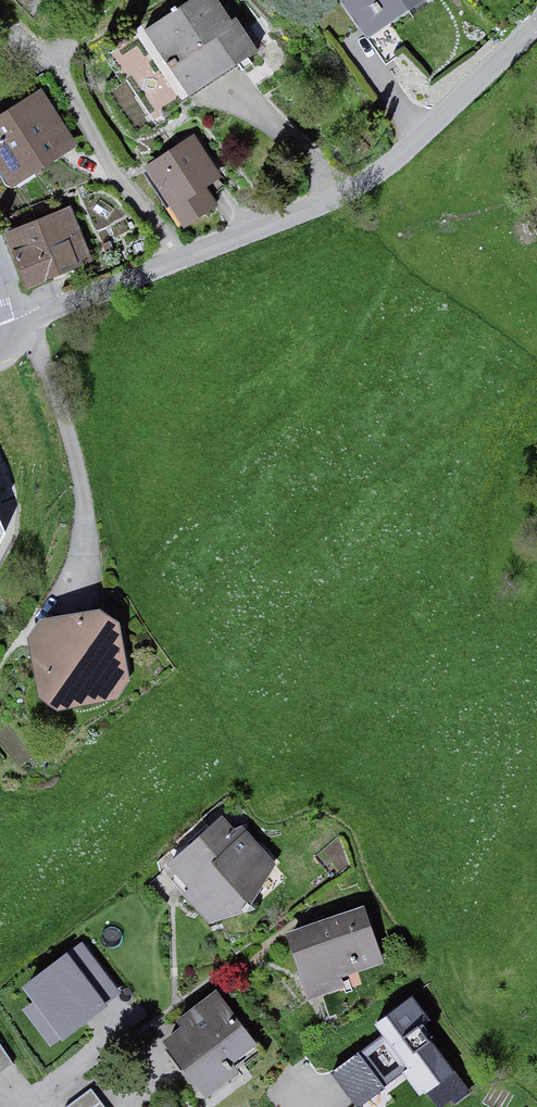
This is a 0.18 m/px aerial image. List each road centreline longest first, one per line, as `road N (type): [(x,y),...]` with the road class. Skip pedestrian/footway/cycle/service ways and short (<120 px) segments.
road 1 (residential): [(27,333),(340,202),(424,139),(536,31)]

